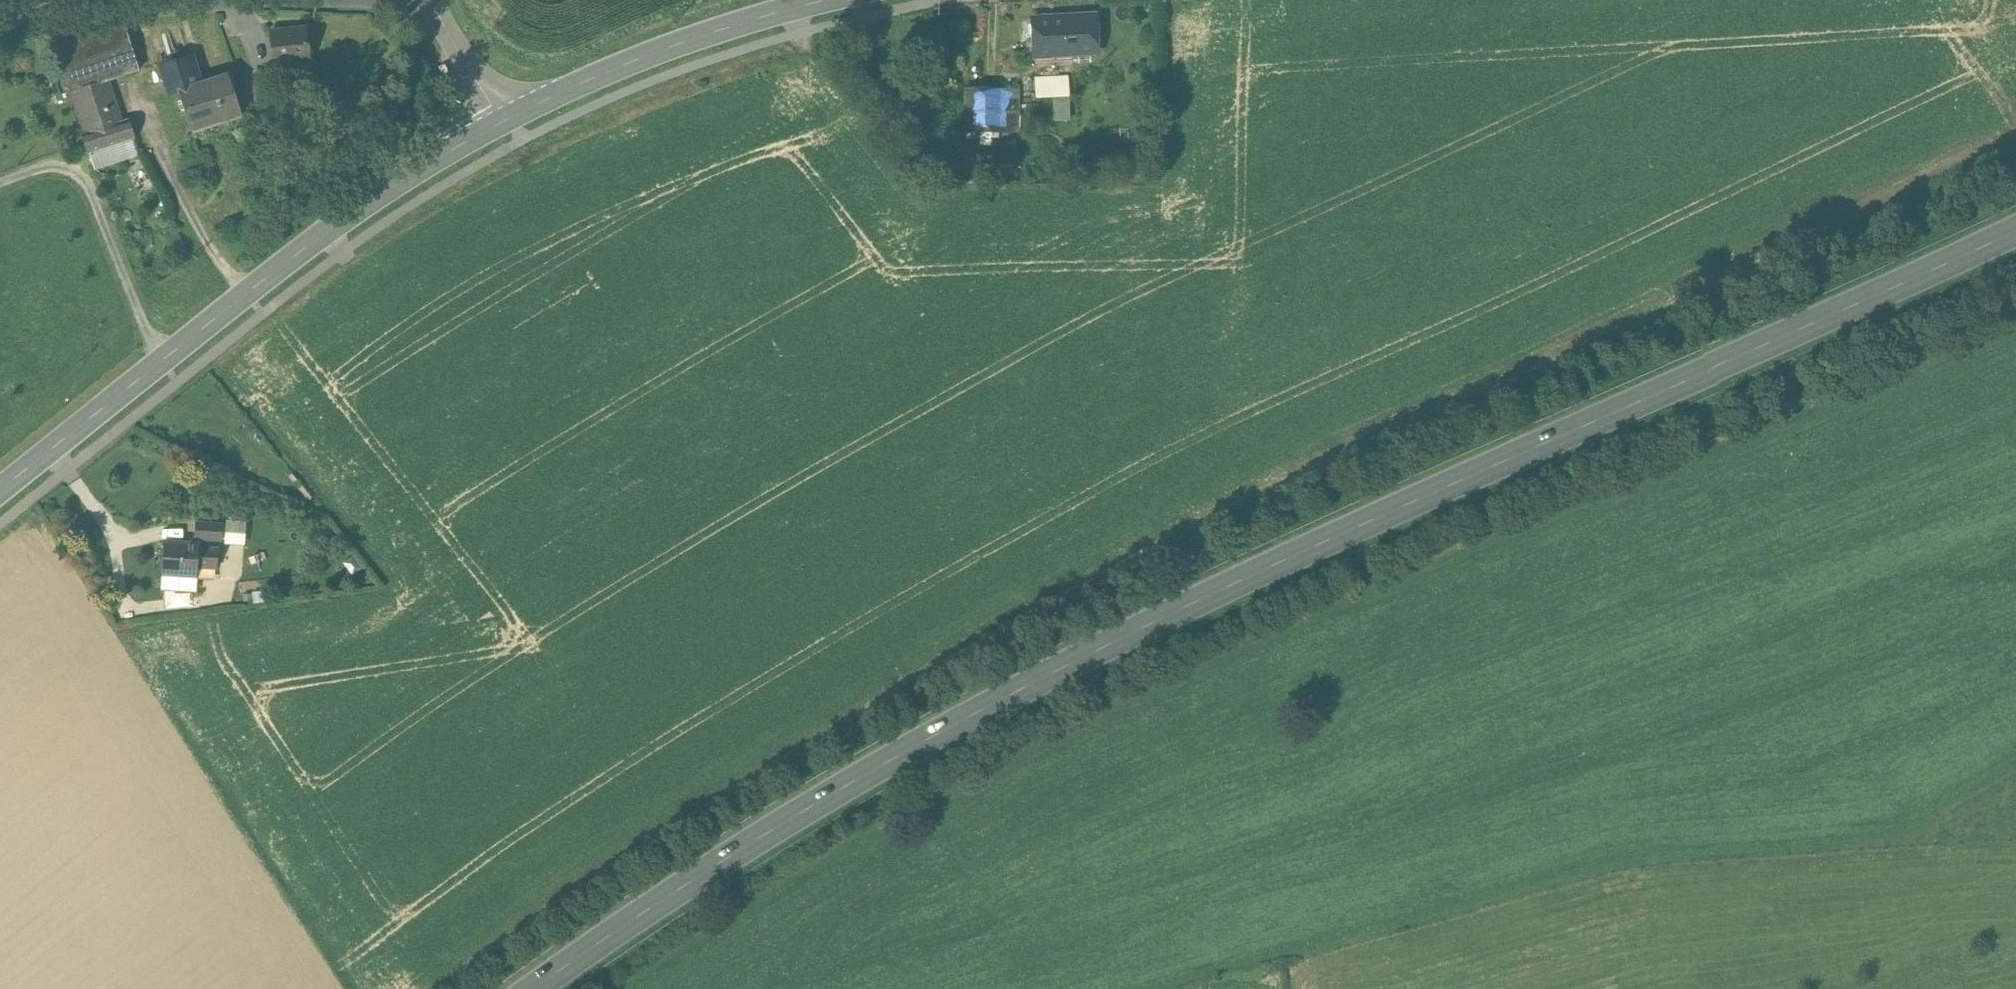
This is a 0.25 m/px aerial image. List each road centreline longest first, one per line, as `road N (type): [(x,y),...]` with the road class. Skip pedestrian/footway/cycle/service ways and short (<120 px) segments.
road 1 (primary): [(2015,230),(1093,651),(843,781),(537,988)]
road 2 (tertiary): [(0,493),(340,222),(510,118)]
road 3 (tertiary): [(510,118),(640,58),(811,0)]
road 4 (unclassified): [(0,19),(225,0)]
road 5 (unclassified): [(510,118),(433,0)]

